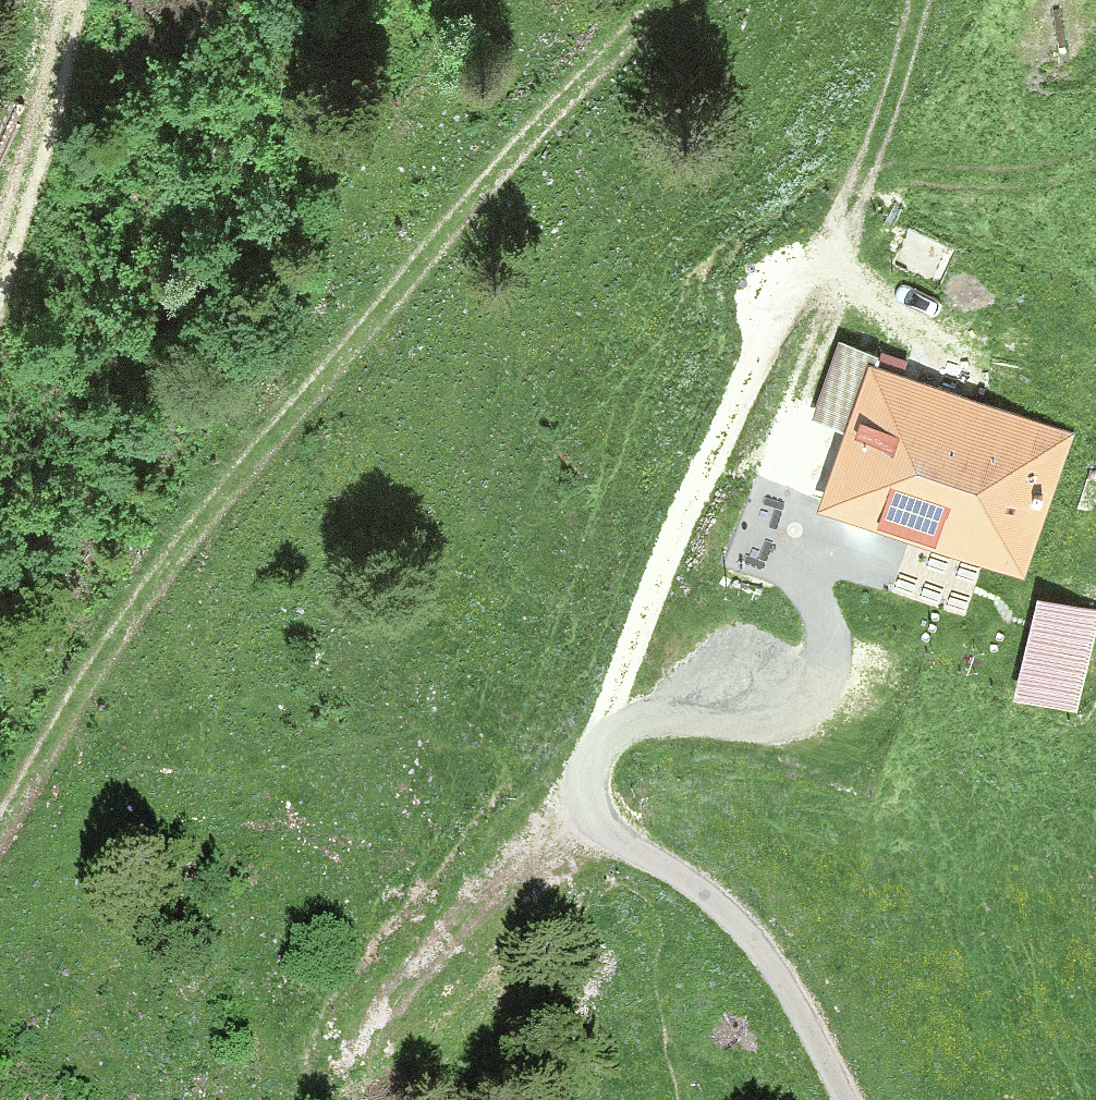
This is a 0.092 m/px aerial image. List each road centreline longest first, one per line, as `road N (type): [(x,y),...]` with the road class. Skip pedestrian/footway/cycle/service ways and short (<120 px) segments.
road 1 (track): [(71,707),(260,448),(649,0)]
road 2 (track): [(604,733),(651,588),(827,236)]
road 3 (track): [(578,784),(604,733),(657,718),(742,728),(788,723),(822,706),(832,664),(822,605),(795,550)]
road 4 (unclassified): [(578,784),(583,806),(618,846),(712,899),(754,942),(845,1099)]
road 5 (track): [(922,0),(879,151),(827,236)]
road 6 (track): [(54,0),(0,203)]
road 7 (track): [(0,823),(71,707)]

